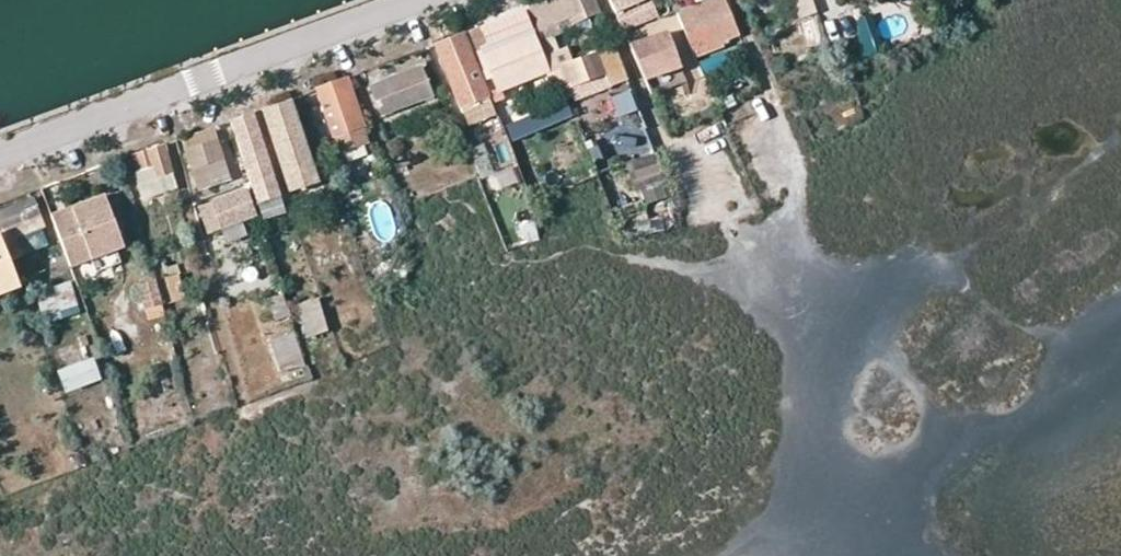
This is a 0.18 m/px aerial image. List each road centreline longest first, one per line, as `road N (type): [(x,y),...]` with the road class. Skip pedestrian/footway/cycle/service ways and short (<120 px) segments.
road 1 (track): [(385,0),(0,142)]

